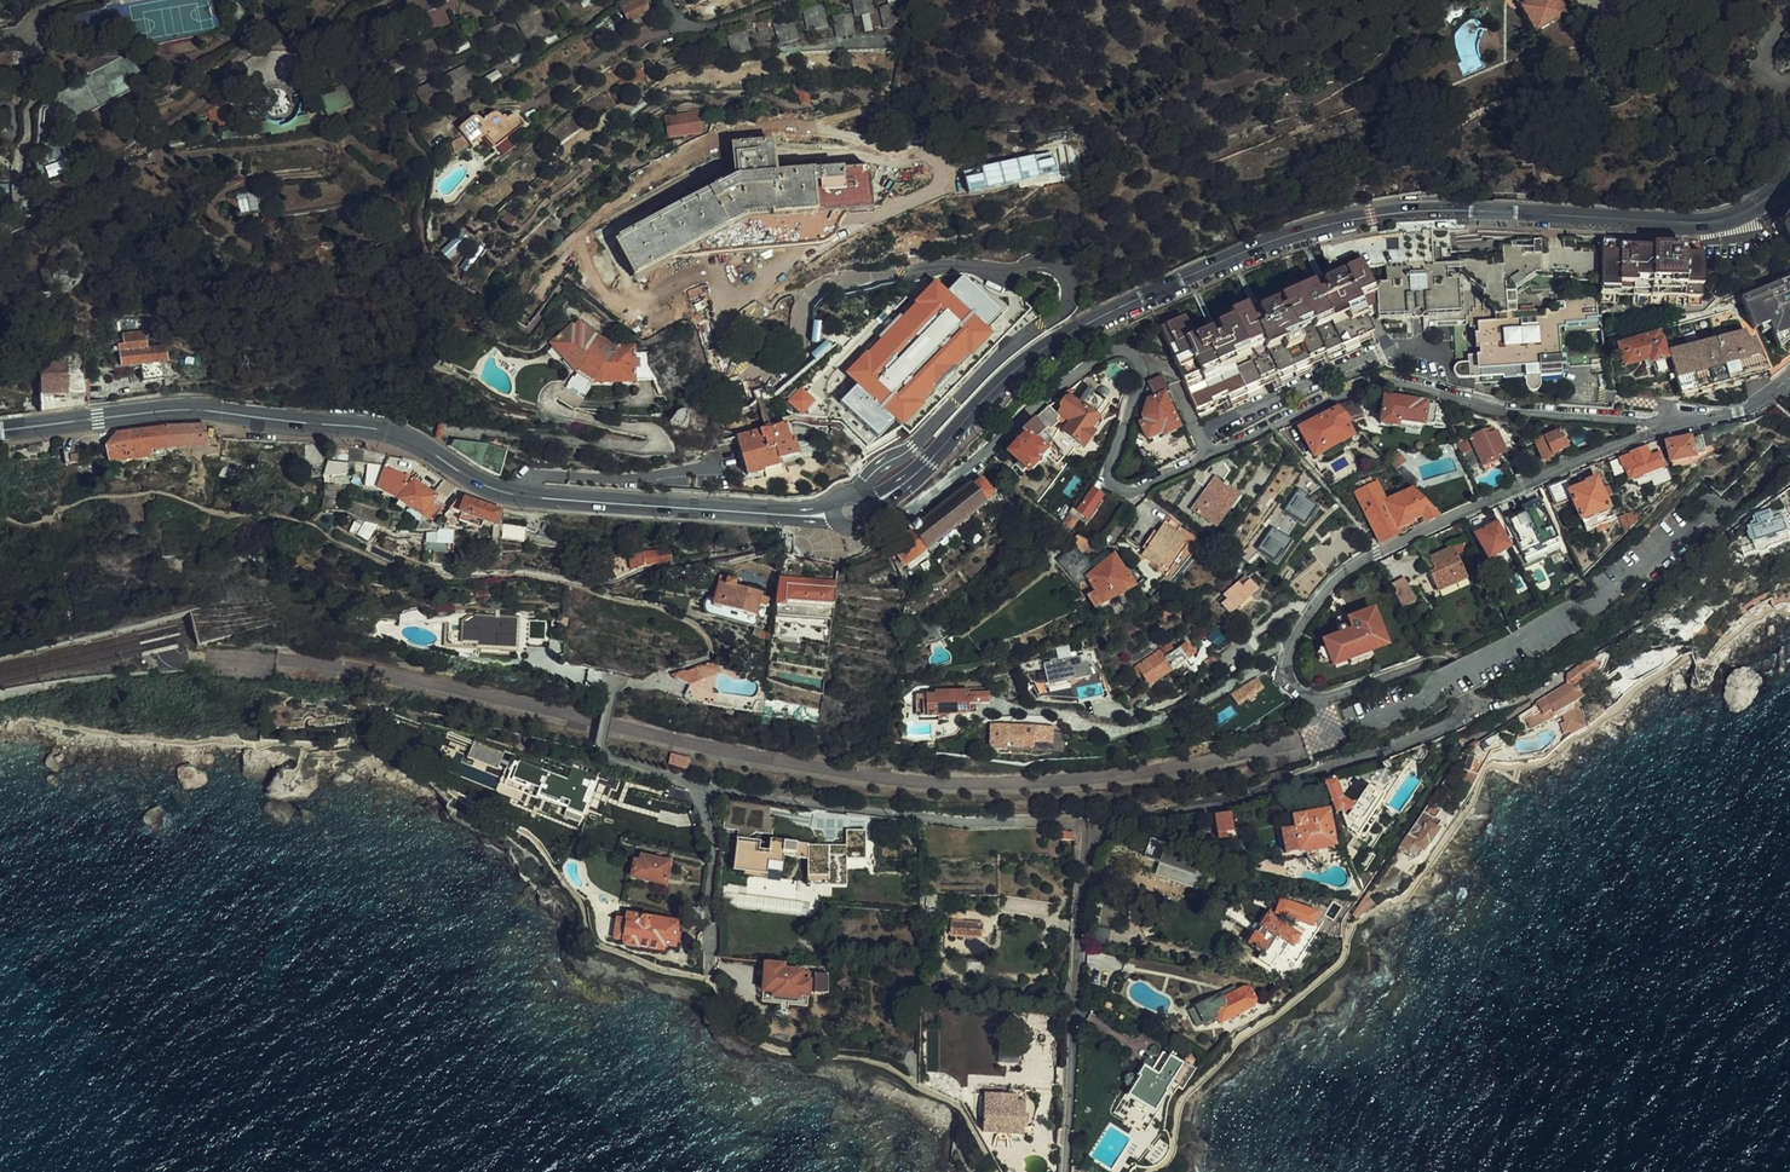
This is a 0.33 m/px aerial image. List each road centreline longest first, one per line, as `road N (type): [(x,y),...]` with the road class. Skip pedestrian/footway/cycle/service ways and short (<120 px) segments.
road 1 (residential): [(1665,430),(1445,520),(1363,559),(1323,590),(1288,652),(1288,682),(1322,699),(1431,660),(1447,662),(1469,699),(1465,713),(1413,740),(1211,804),(1085,823),(963,824),(702,789)]
road 2 (residential): [(1665,430),(1657,422),(1481,408),(1379,382),(1129,493),(1116,490),(1108,475),(1144,370),(1127,349),(1071,377),(976,463),(889,523),(865,520)]
road 3 (secondary): [(905,486),(990,393),(1069,331),(1265,242),(1425,210),(1712,220),(1759,207),(1789,181)]
road 4 (secondary): [(0,432),(204,408),(395,433),(487,489),(519,497),(790,515)]
road 5 (residential): [(1789,380),(1756,407),(1665,430)]

